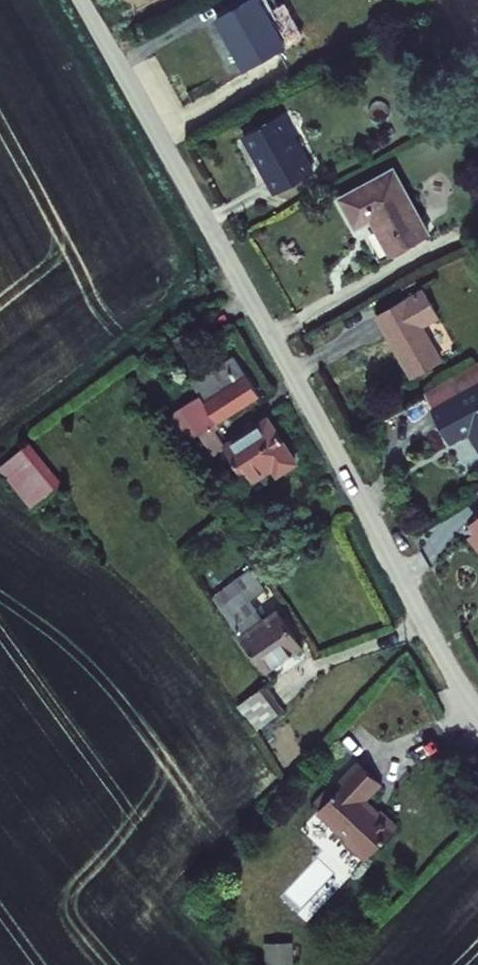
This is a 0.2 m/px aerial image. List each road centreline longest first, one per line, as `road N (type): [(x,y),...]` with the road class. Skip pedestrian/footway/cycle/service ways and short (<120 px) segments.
road 1 (unclassified): [(80,0),(477,712)]

